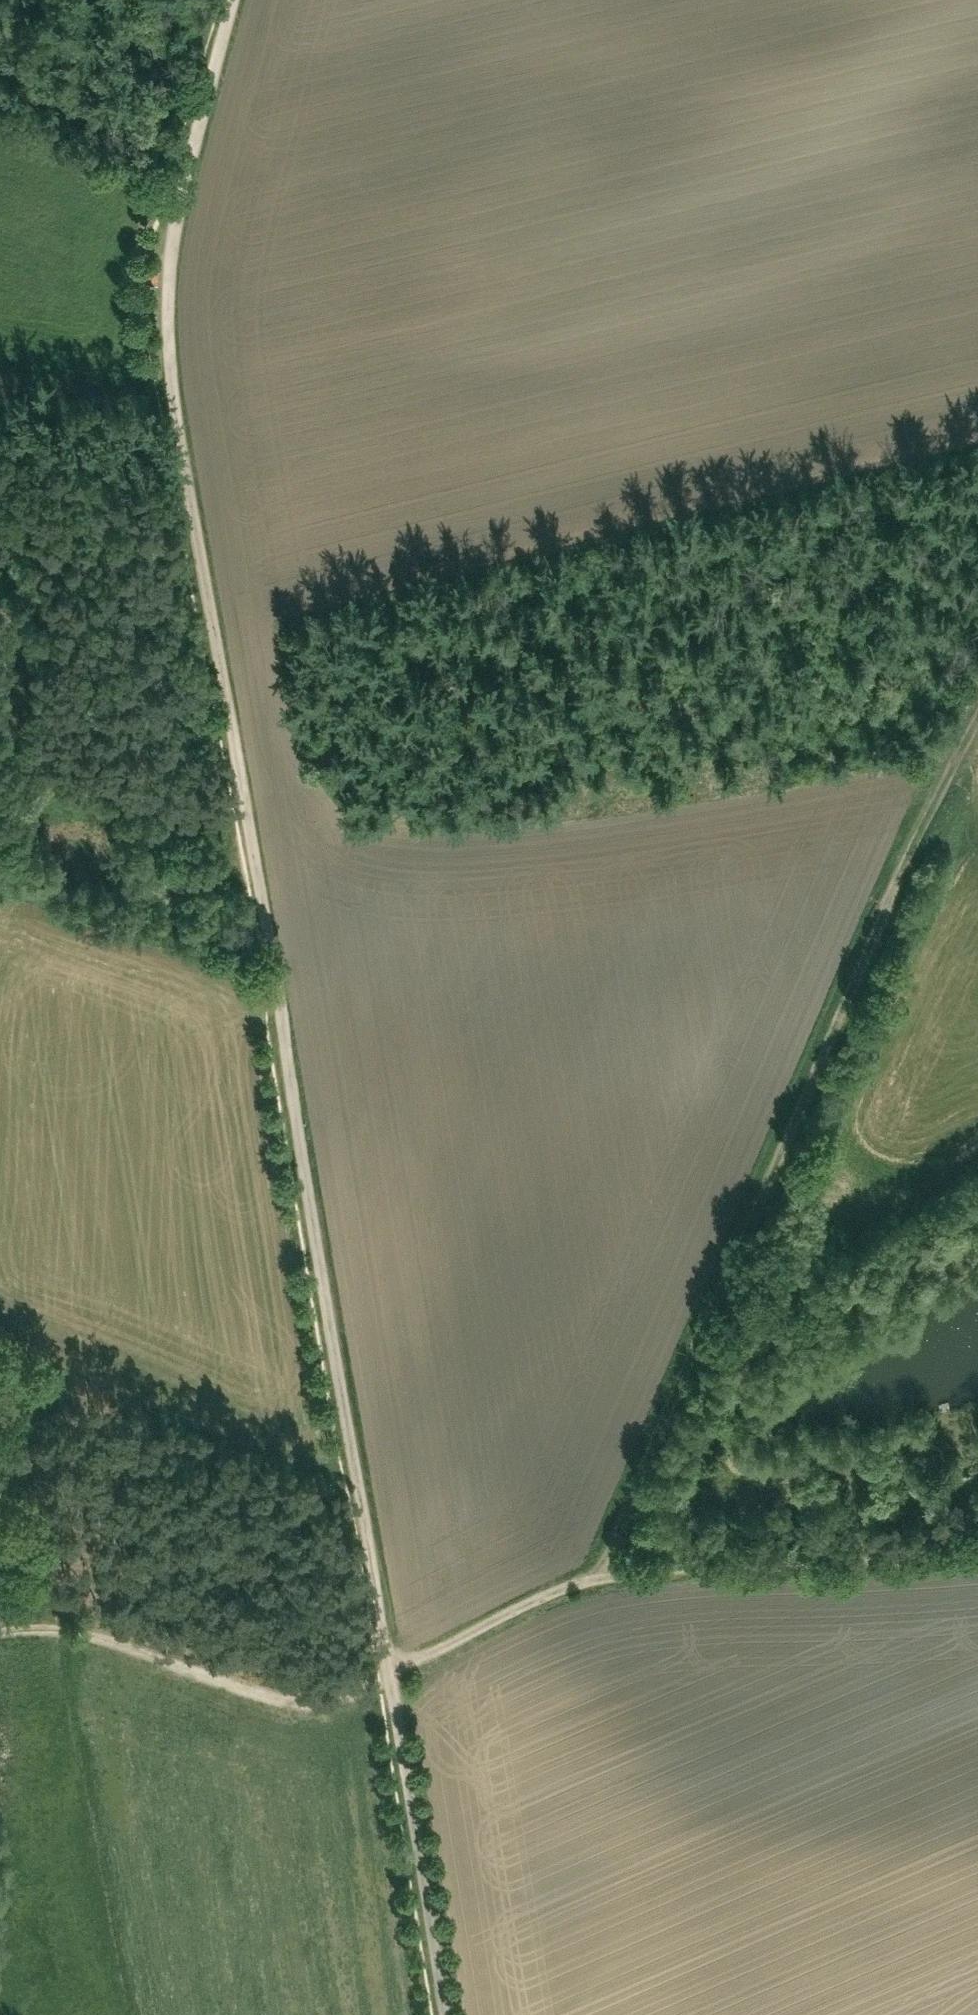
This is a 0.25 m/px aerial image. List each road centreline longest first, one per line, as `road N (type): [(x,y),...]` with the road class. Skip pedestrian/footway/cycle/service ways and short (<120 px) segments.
road 1 (track): [(443,2014),(173,397),(167,253),(230,0)]
road 2 (track): [(977,1556),(869,1568),(722,1567),(567,1588),(367,1690),(308,1704),(142,1645),(0,1633)]

